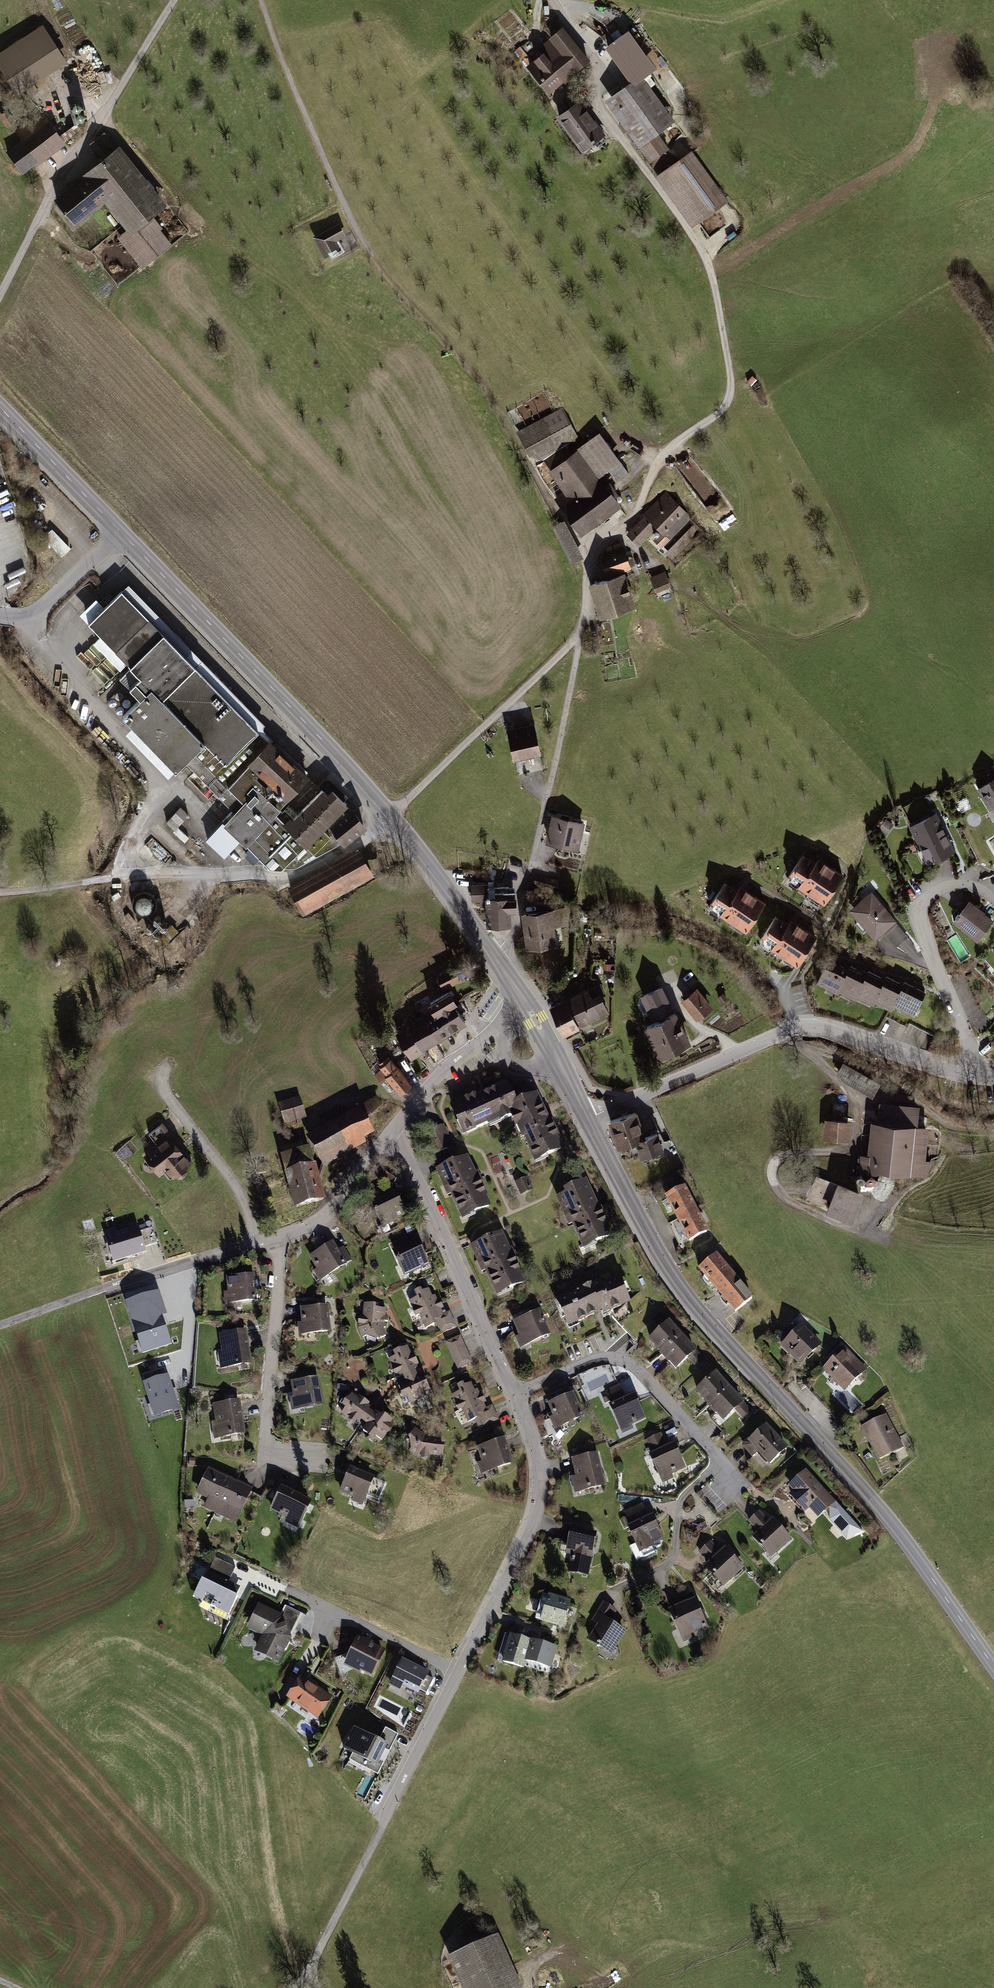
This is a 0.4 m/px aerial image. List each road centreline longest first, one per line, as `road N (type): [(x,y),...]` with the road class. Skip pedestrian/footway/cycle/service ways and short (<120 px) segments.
road 1 (tertiary): [(528,1008),(390,814),(0,408)]
road 2 (tertiary): [(993,1667),(900,1533),(684,1293),(586,1119)]
road 3 (track): [(260,0),(367,249),(487,384),(591,560)]
road 4 (residential): [(586,1119),(806,1028),(982,1080)]
road 5 (track): [(0,892),(122,877),(265,873),(287,881),(362,841),(390,814)]
road 6 (track): [(790,1031),(855,1105),(856,1141),(843,1149),(782,1153),(773,1186),(856,1229),(873,1205)]
road 7 (unclassified): [(455,1670),(308,1968)]
road 8 (residential): [(513,1394),(537,1451),(533,1523),(455,1670)]
road 9 (unclassified): [(280,1235),(0,1329)]
road 10 (residential): [(392,1129),(513,1394)]
road 11 (residential): [(513,1394),(600,1356),(622,1359),(740,1486)]
road 12 (residential): [(319,1461),(264,1457),(280,1235)]
road 13 (residential): [(982,1080),(932,958),(921,906),(958,882),(993,900)]
road 14 (track): [(805,1047),(858,1063),(944,1123),(993,1130)]
road 15 (residential): [(528,1008),(442,1072),(392,1129)]
road 16 (residential): [(392,1129),(337,1205),(280,1235)]
road 17 (tertiary): [(586,1119),(528,1008)]

